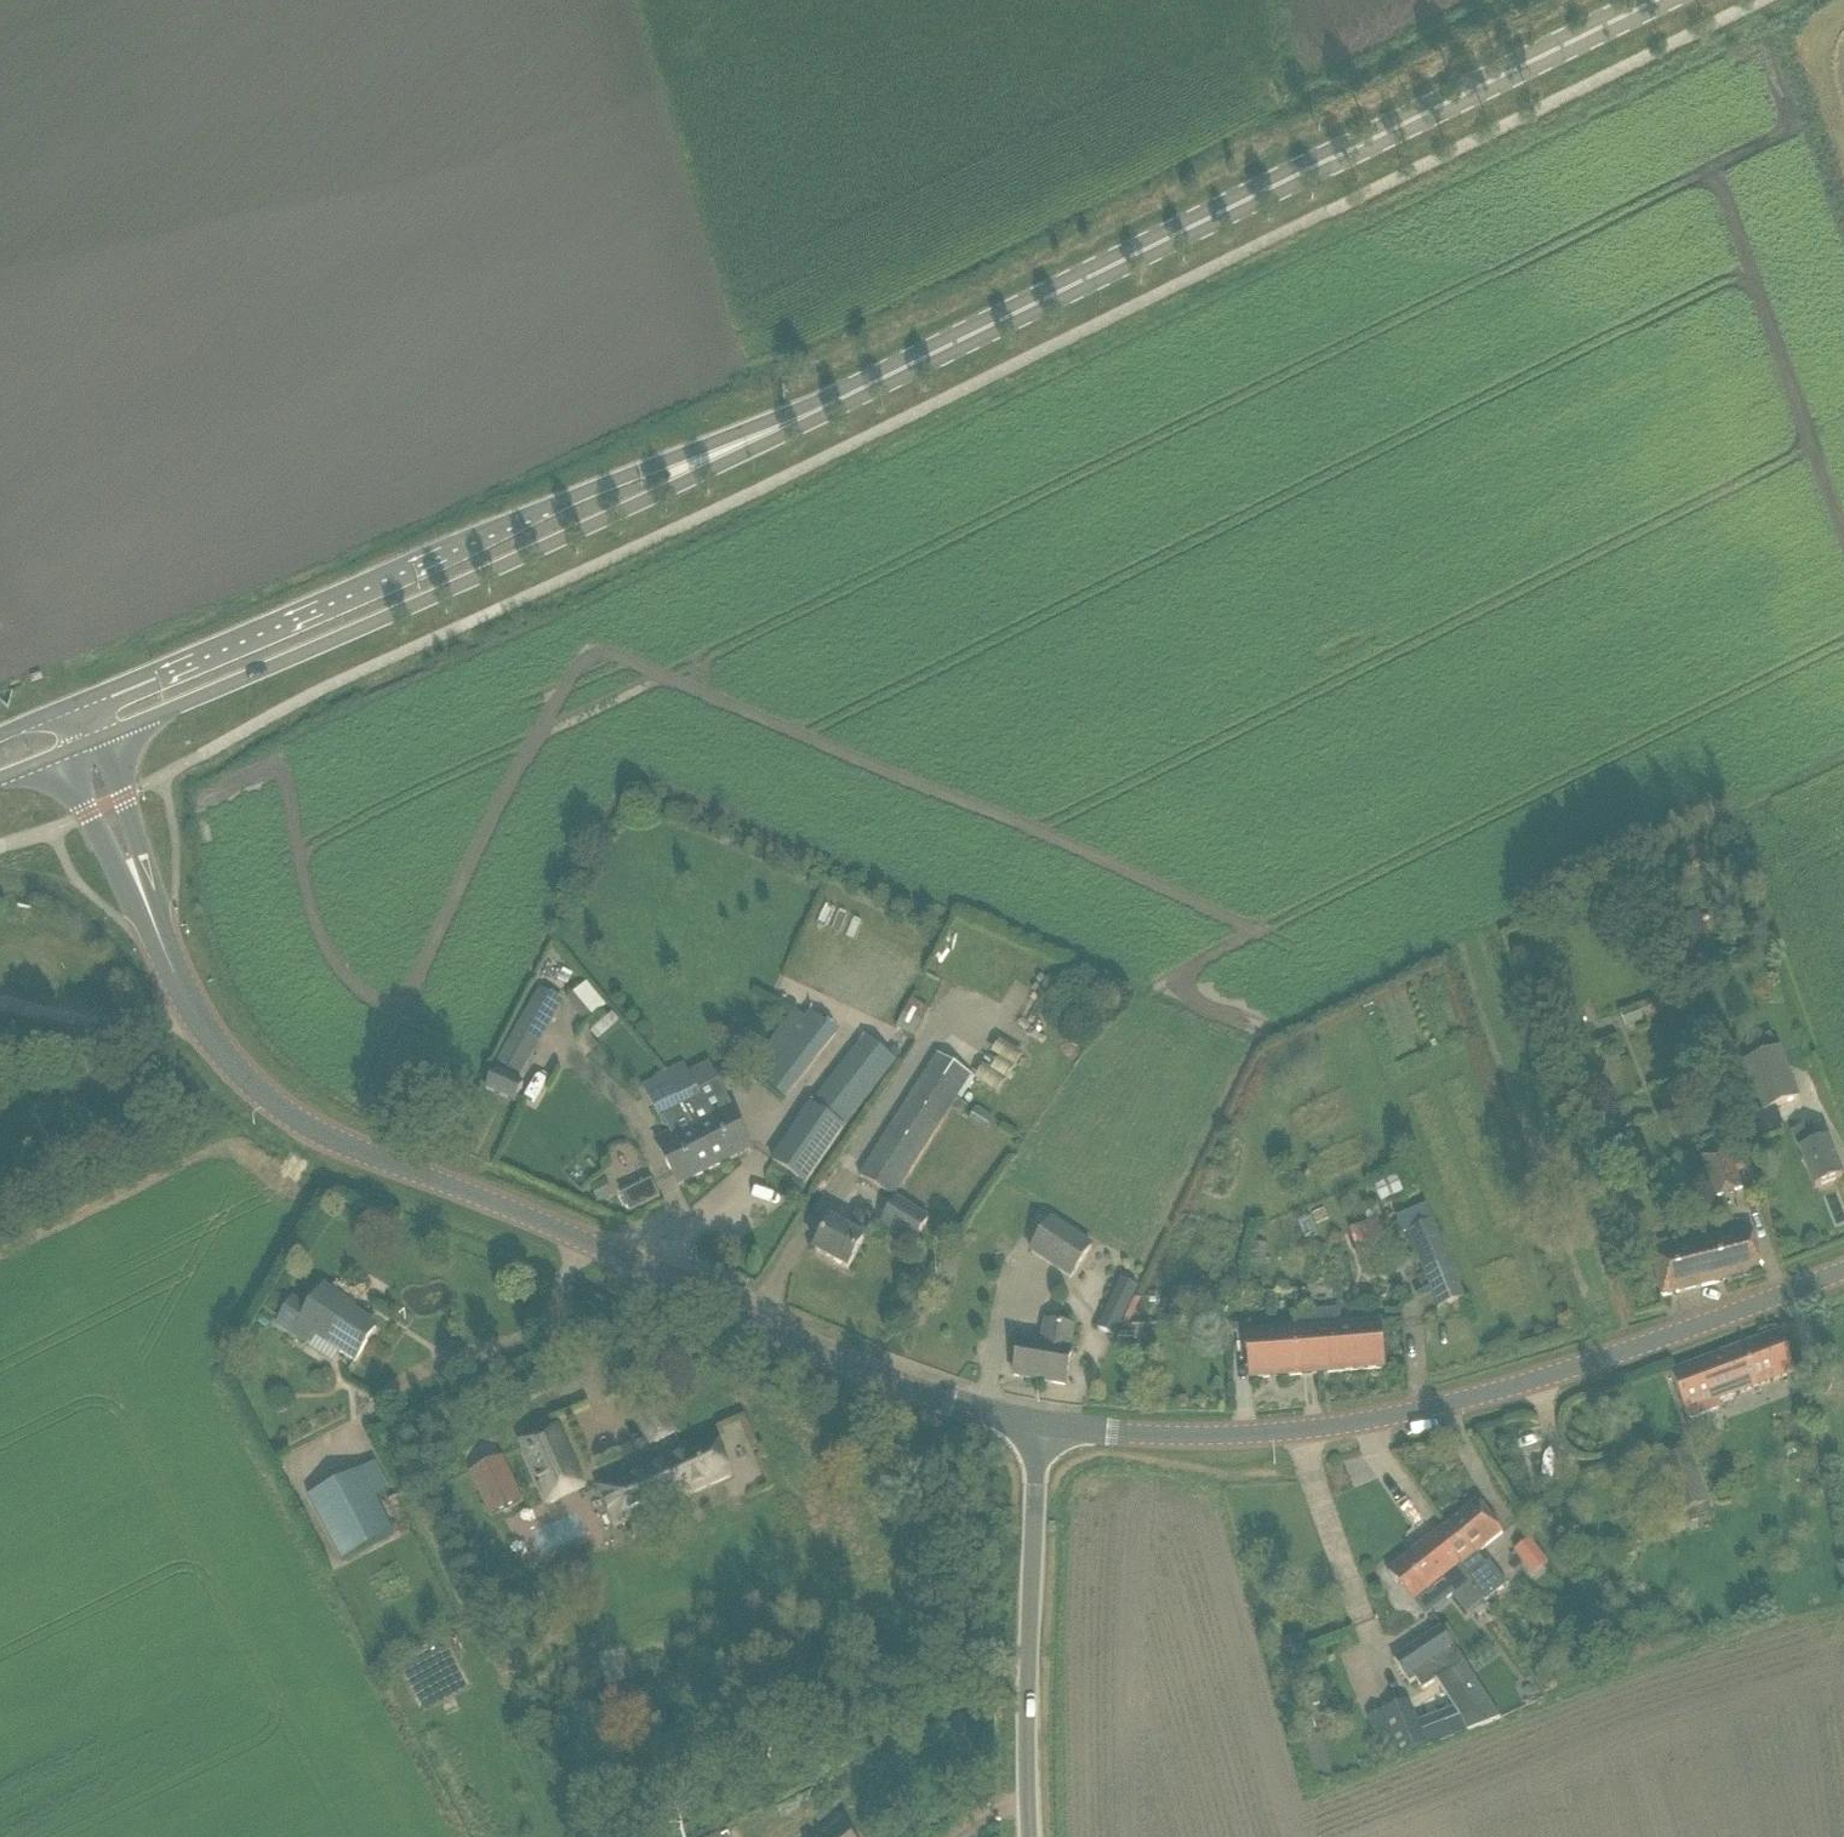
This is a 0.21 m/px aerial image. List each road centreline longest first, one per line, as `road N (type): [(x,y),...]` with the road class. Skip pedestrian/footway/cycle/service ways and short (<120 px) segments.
road 1 (unclassified): [(1042,1425),(856,1369),(565,1232),(319,1132),(268,1097),(211,1037),(147,907)]
road 2 (secondary): [(1653,0),(806,416)]
road 3 (unclassified): [(1843,1270),(1618,1354),(1383,1418),(1200,1436),(1042,1425)]
road 4 (secondary): [(806,416),(757,426),(440,549),(65,707)]
road 5 (secondary): [(107,736),(550,544),(765,444),(806,416)]
road 6 (unclassified): [(1030,1836),(1027,1720),(1042,1425)]
road 7 (unclassified): [(64,752),(125,889),(147,907)]
road 8 (unclassified): [(147,907),(151,879),(107,736)]

